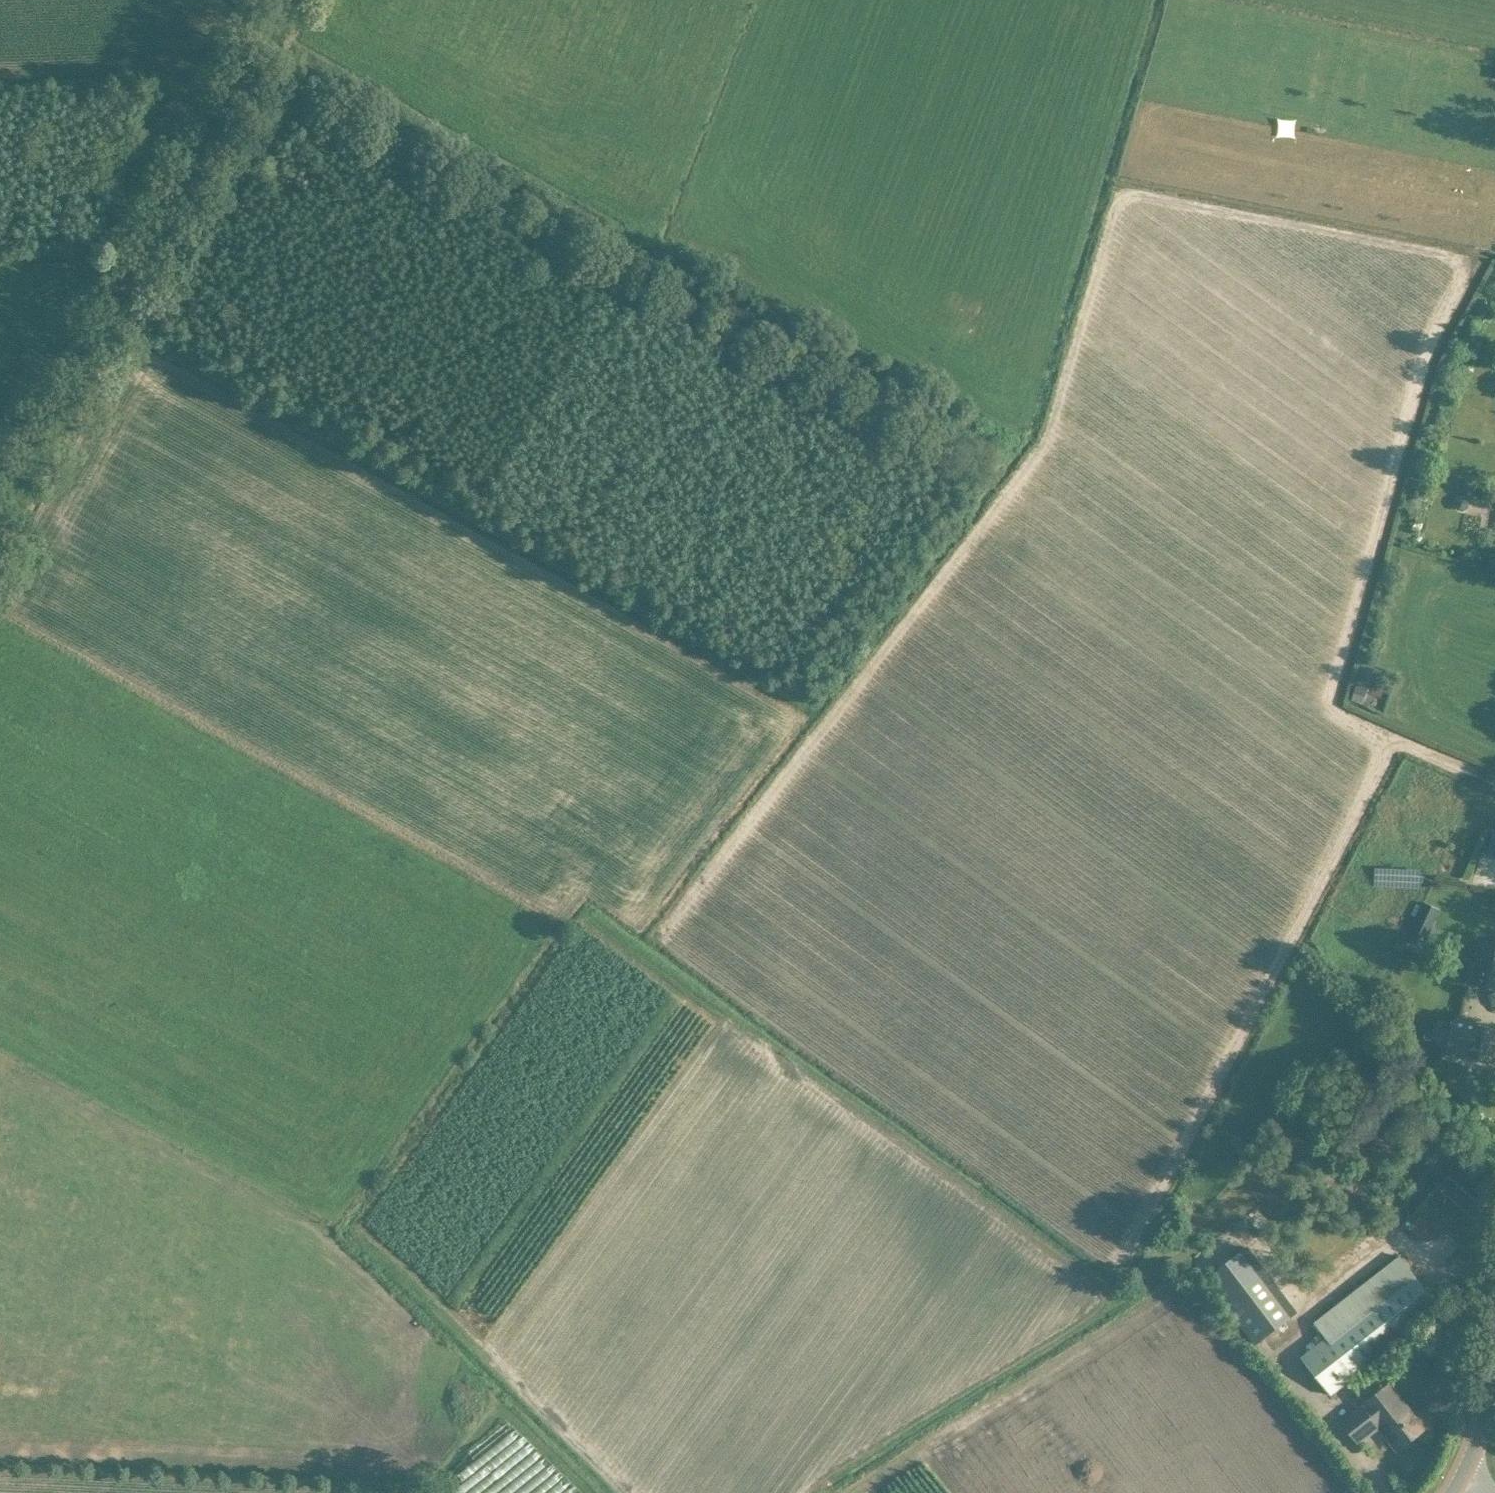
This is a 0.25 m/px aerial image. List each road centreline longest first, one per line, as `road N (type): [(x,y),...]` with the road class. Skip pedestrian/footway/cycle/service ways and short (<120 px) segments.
road 1 (tertiary): [(1462,1478),(1494,1361)]

